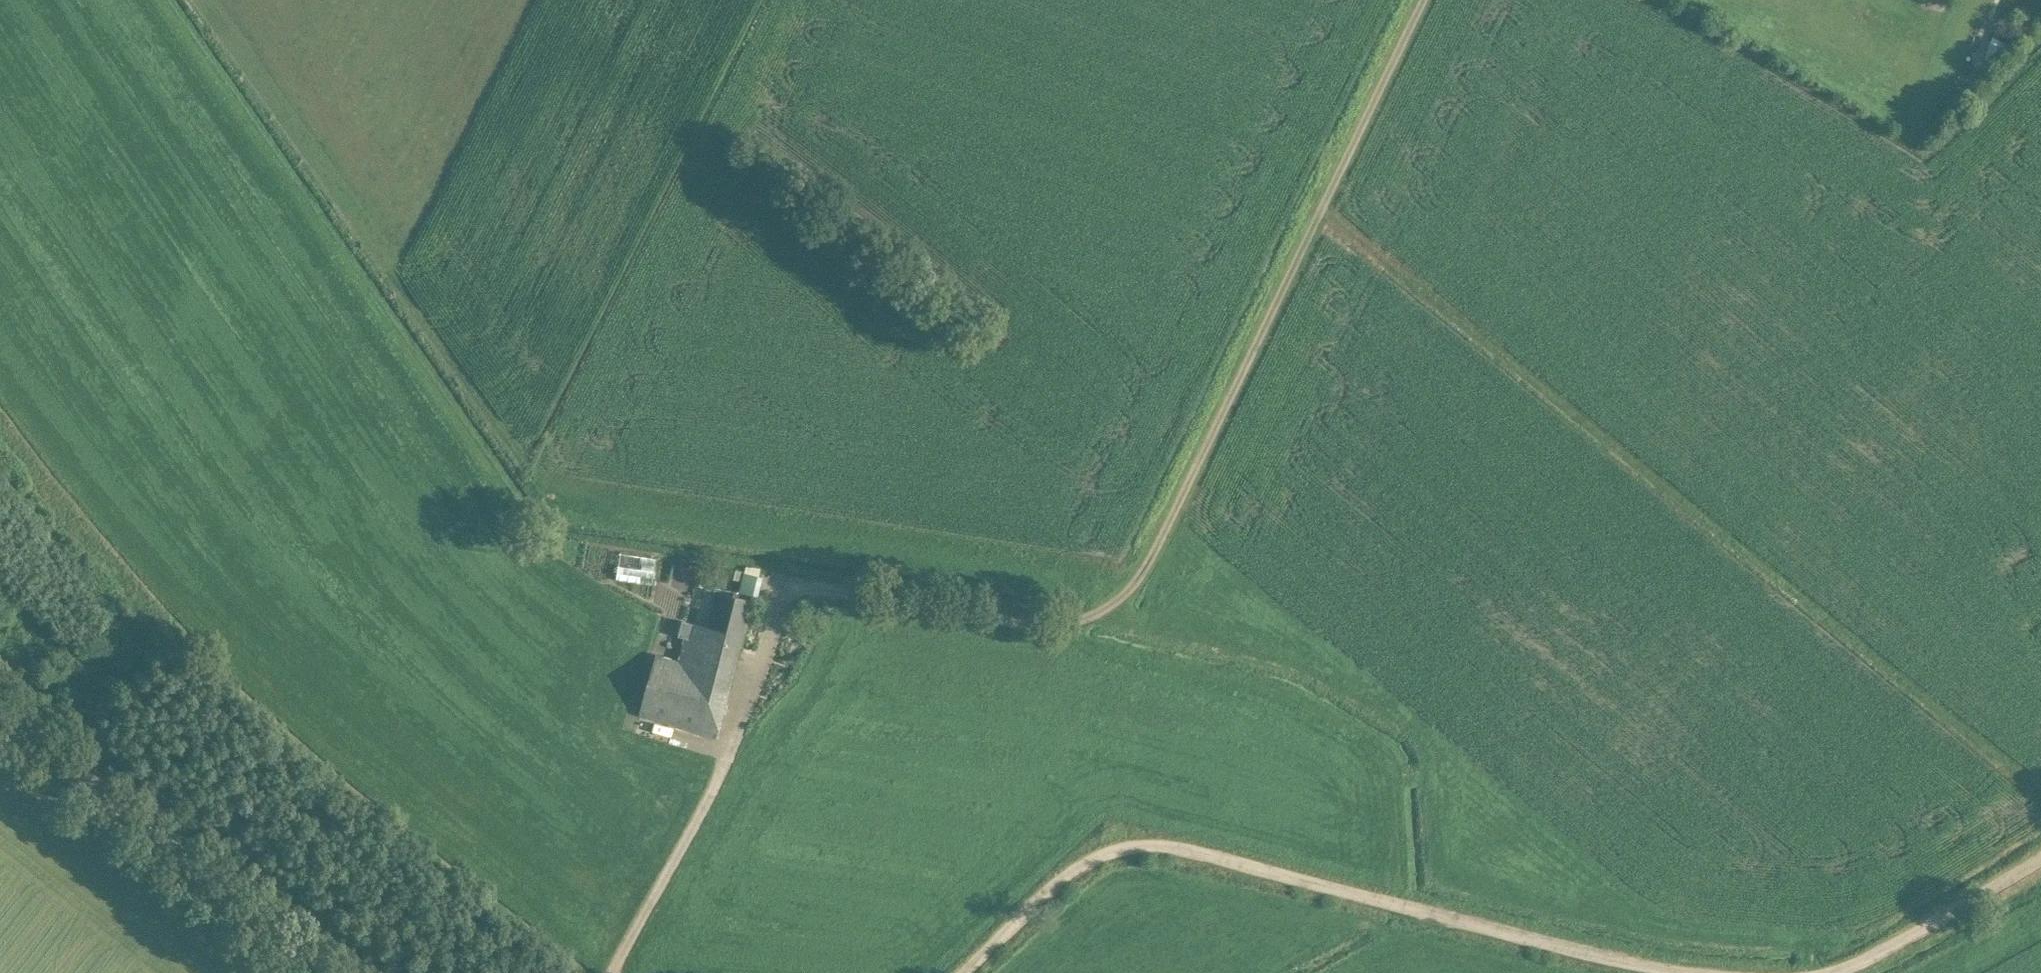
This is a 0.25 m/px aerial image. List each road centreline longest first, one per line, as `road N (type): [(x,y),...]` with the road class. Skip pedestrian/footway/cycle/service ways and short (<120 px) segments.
road 1 (track): [(610,972),(706,805),(784,595),(814,588),(1056,625),(1090,617),(1131,589),(1426,0)]
road 2 (track): [(963,972),(1071,873),(1114,851),(1150,845),(1704,972)]
road 3 (tertiary): [(321,972),(0,710)]
road 4 (track): [(1827,972),(2040,858)]

